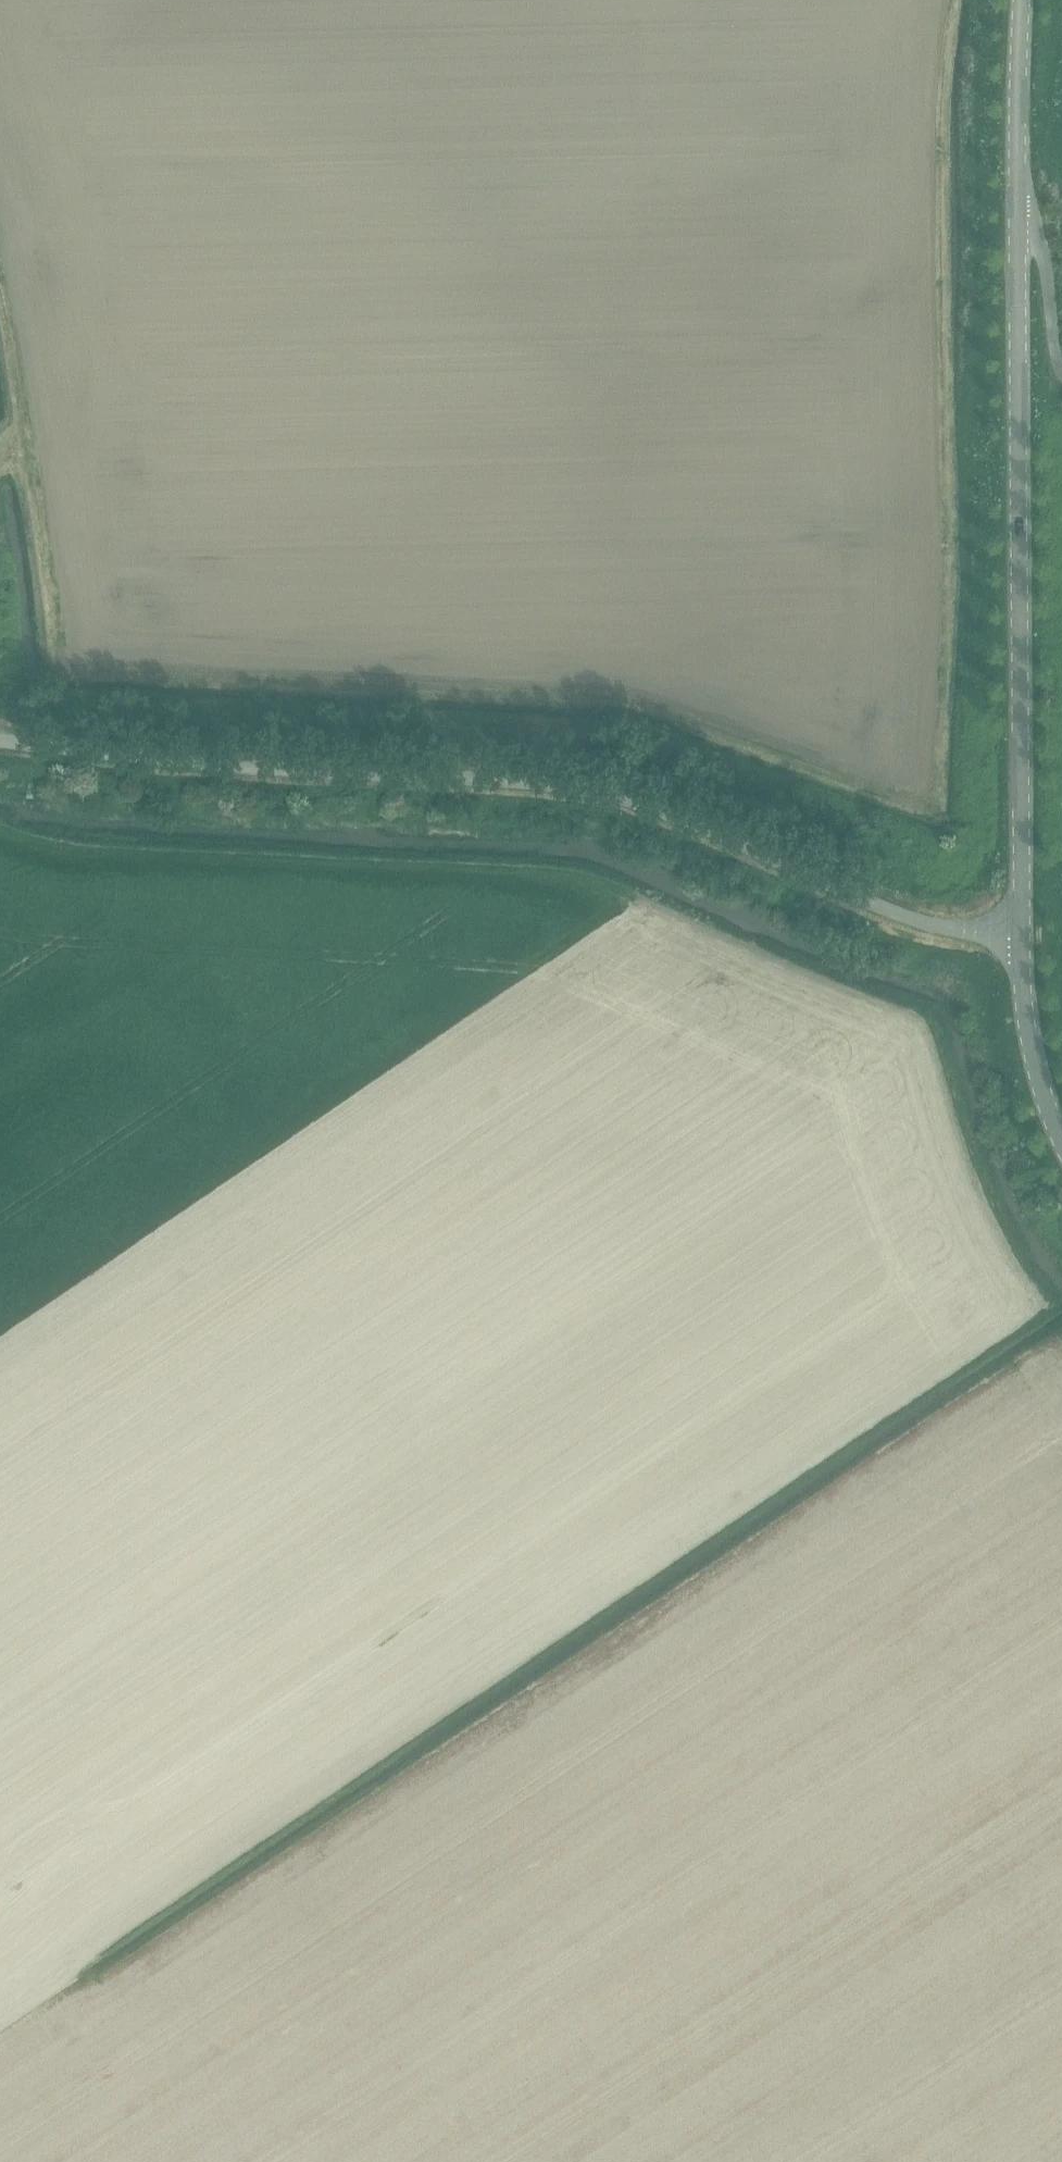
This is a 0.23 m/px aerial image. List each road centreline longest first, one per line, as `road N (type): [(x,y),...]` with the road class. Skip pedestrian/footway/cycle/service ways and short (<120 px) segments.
road 1 (tertiary): [(1018,935),(939,928),(688,820),(532,779),(267,769),(0,738)]
road 2 (tertiary): [(1018,935),(1027,0)]
road 3 (tertiary): [(1061,1136),(1036,1068),(1018,935)]

